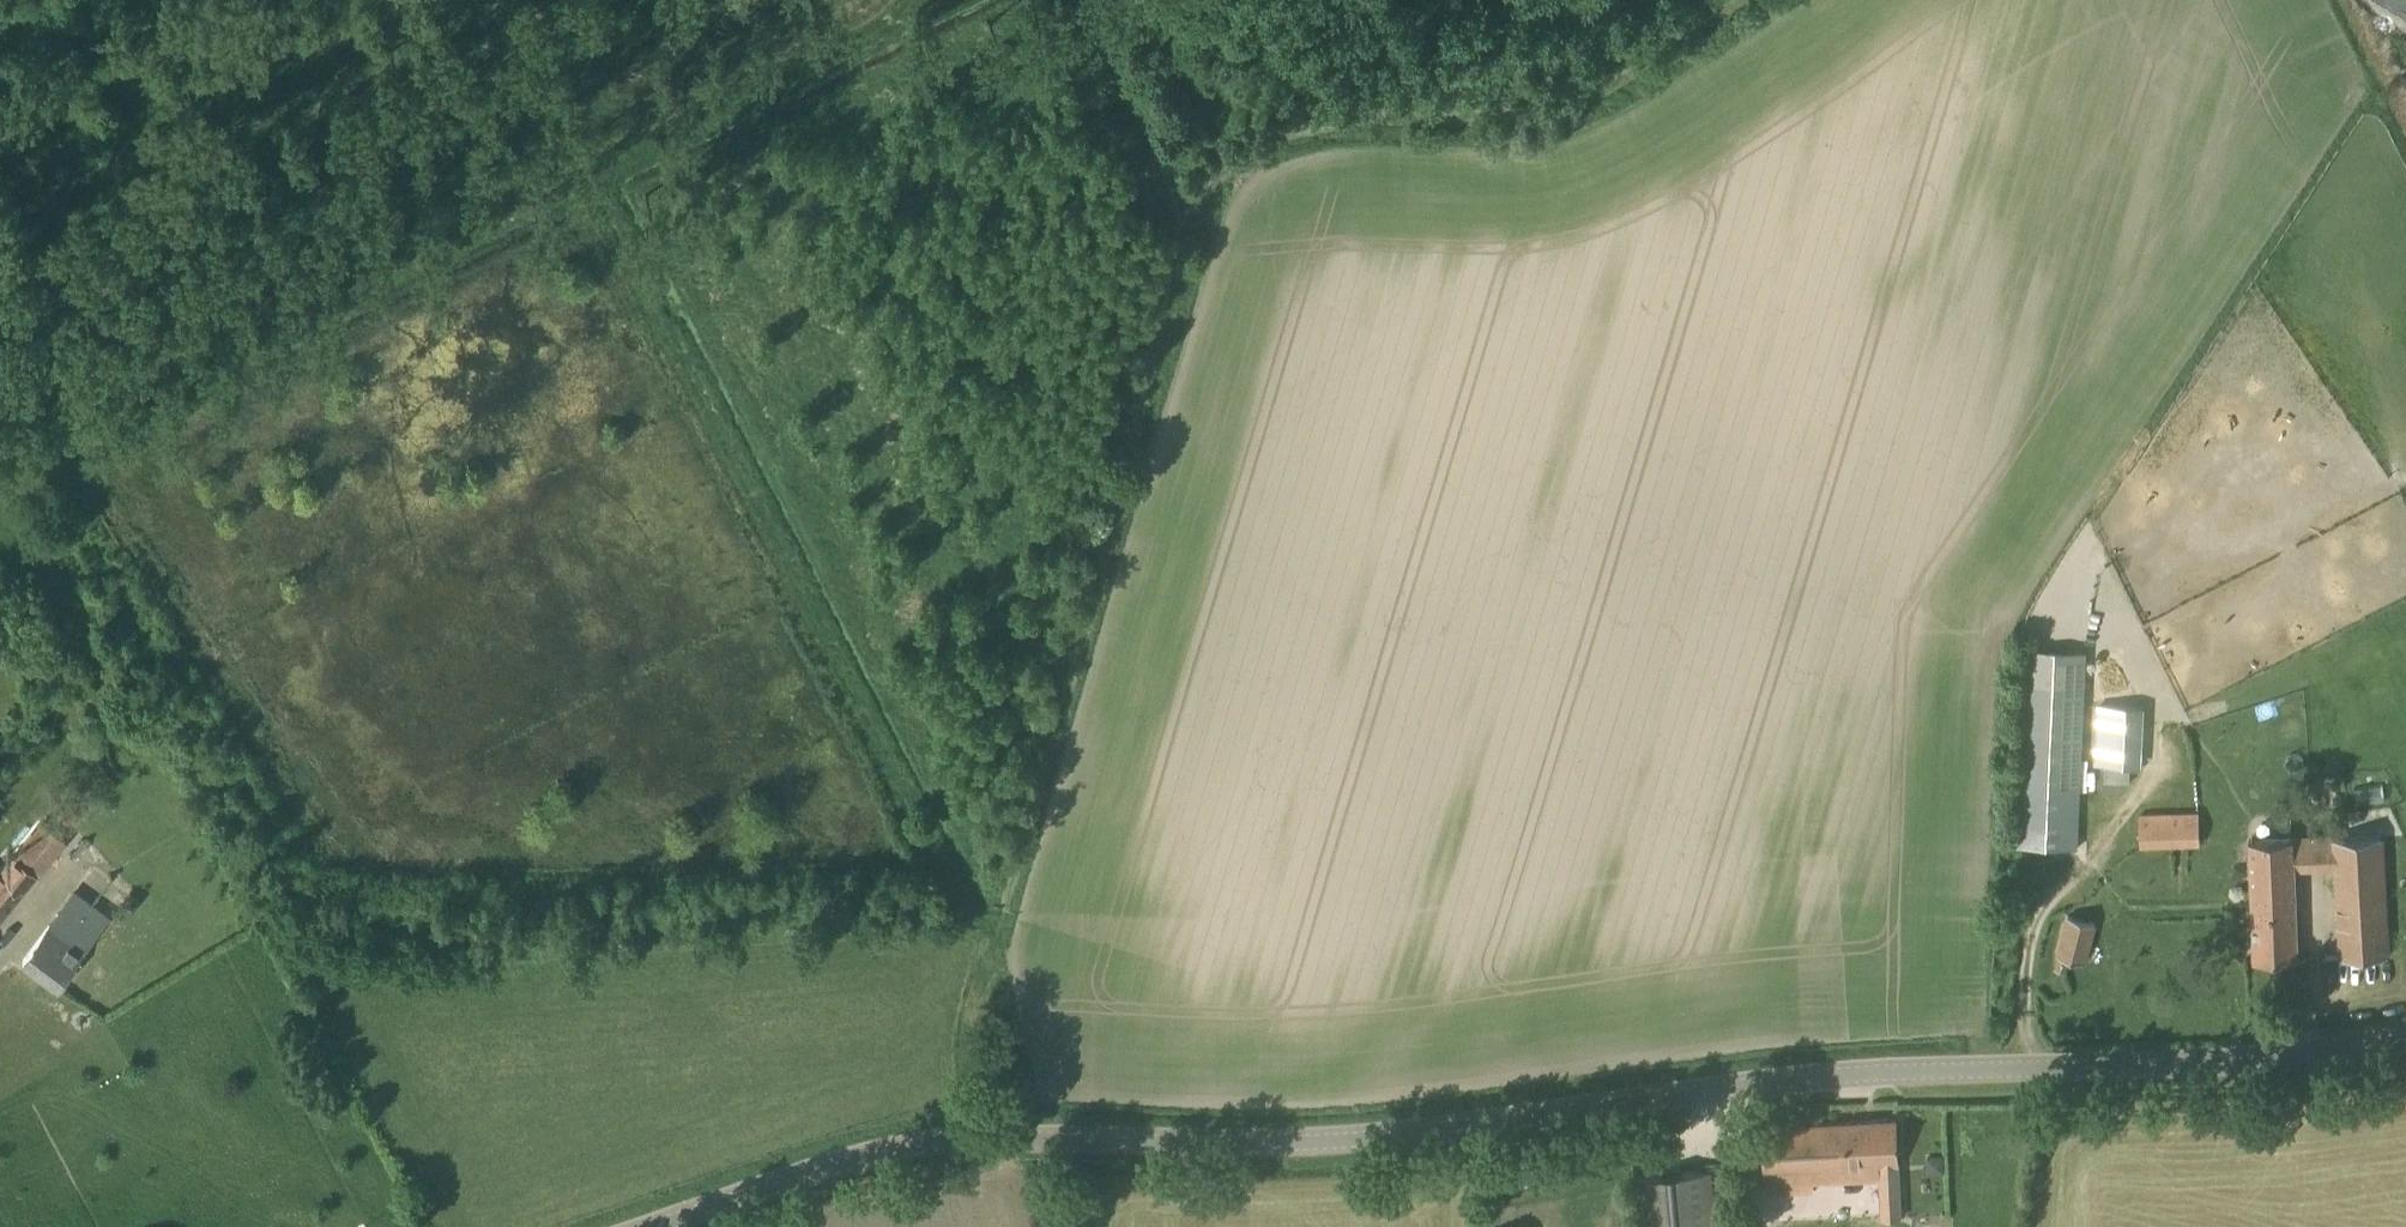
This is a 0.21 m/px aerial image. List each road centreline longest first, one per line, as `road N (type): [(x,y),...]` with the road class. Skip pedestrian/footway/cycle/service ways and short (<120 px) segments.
road 1 (tertiary): [(655,1226),(868,1150),(972,1128),(1022,1128),(1146,1149),(1293,1148),(1491,1115),(1902,1075),(2296,1058),(2405,1036)]

